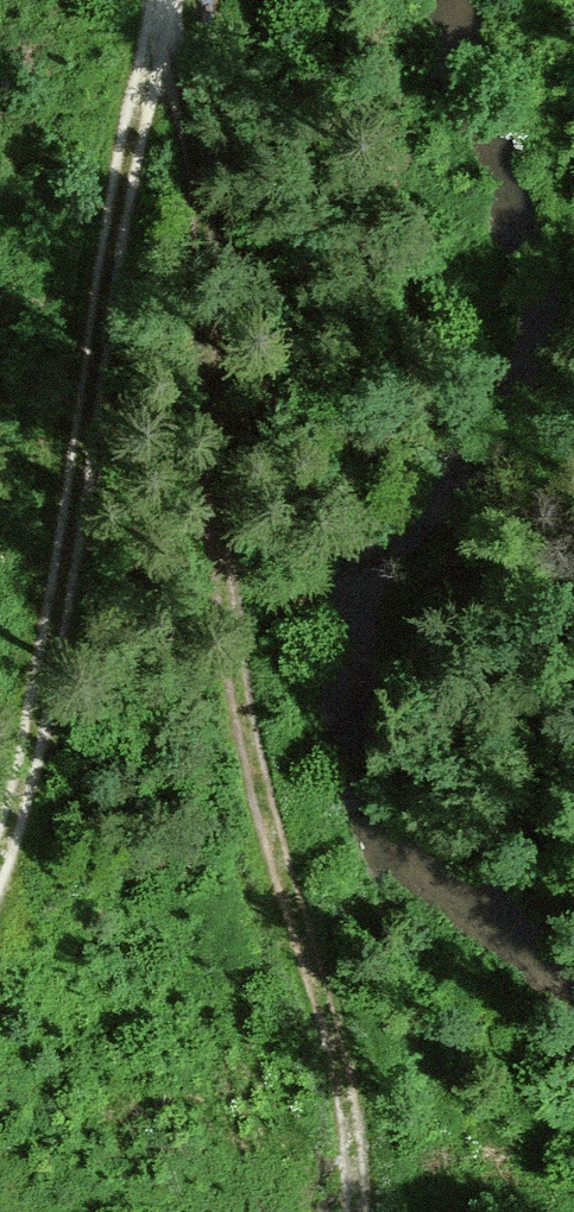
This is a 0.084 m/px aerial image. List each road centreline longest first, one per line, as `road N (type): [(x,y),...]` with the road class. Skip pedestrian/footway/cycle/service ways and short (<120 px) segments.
road 1 (track): [(362,1211),(357,1133),(272,841),(222,558),(185,0)]
road 2 (track): [(160,0),(138,100),(63,620),(26,798),(0,862)]

